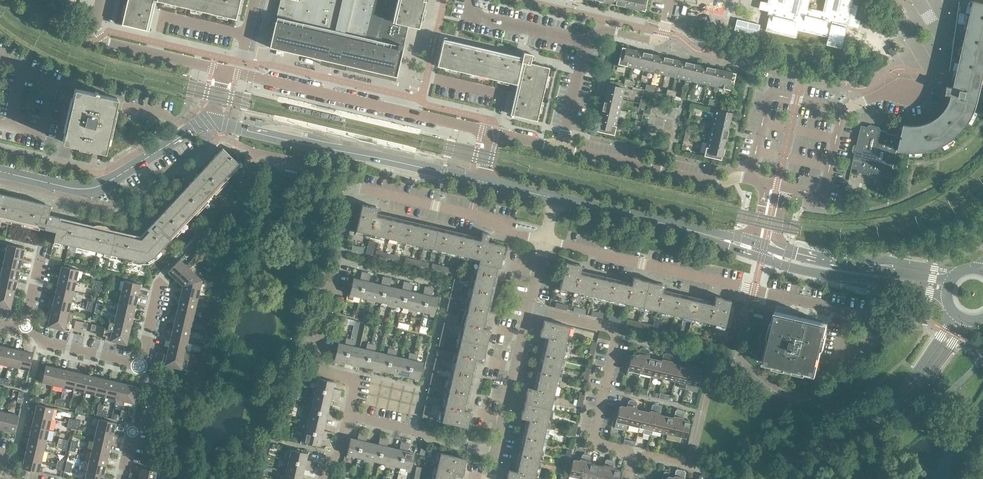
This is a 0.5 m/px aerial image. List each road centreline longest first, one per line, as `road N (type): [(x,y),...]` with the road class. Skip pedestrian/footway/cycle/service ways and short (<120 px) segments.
road 1 (residential): [(875,318),(546,241)]
road 2 (tertiary): [(479,181),(213,122)]
road 3 (residential): [(348,415),(355,385),(321,371),(314,359),(350,193)]
road 4 (residential): [(491,131),(251,76)]
road 5 (residential): [(630,459),(594,436),(617,337),(612,328),(527,308)]
road 6 (tertiary): [(213,122),(96,186),(0,172)]
road 7 (residential): [(546,241),(483,217),(360,187),(350,193)]
road 8 (residential): [(750,178),(717,184),(562,148)]
road 9 (tertiary): [(761,258),(945,297)]
road 10 (tertiary): [(951,280),(782,248)]
road 11 (residential): [(842,112),(769,93),(750,178)]
road 12 (residential): [(497,451),(348,415)]
road 13 (unclassified): [(787,478),(908,392)]
road 14 (residential): [(497,451),(527,308)]
road 15 (residential): [(585,43),(470,15),(473,0)]
road 16 (residential): [(121,478),(132,425),(150,415),(154,391),(138,363)]
road 17 (residential): [(247,35),(164,15),(154,54)]
road 18 (residential): [(785,187),(823,196),(842,112)]

